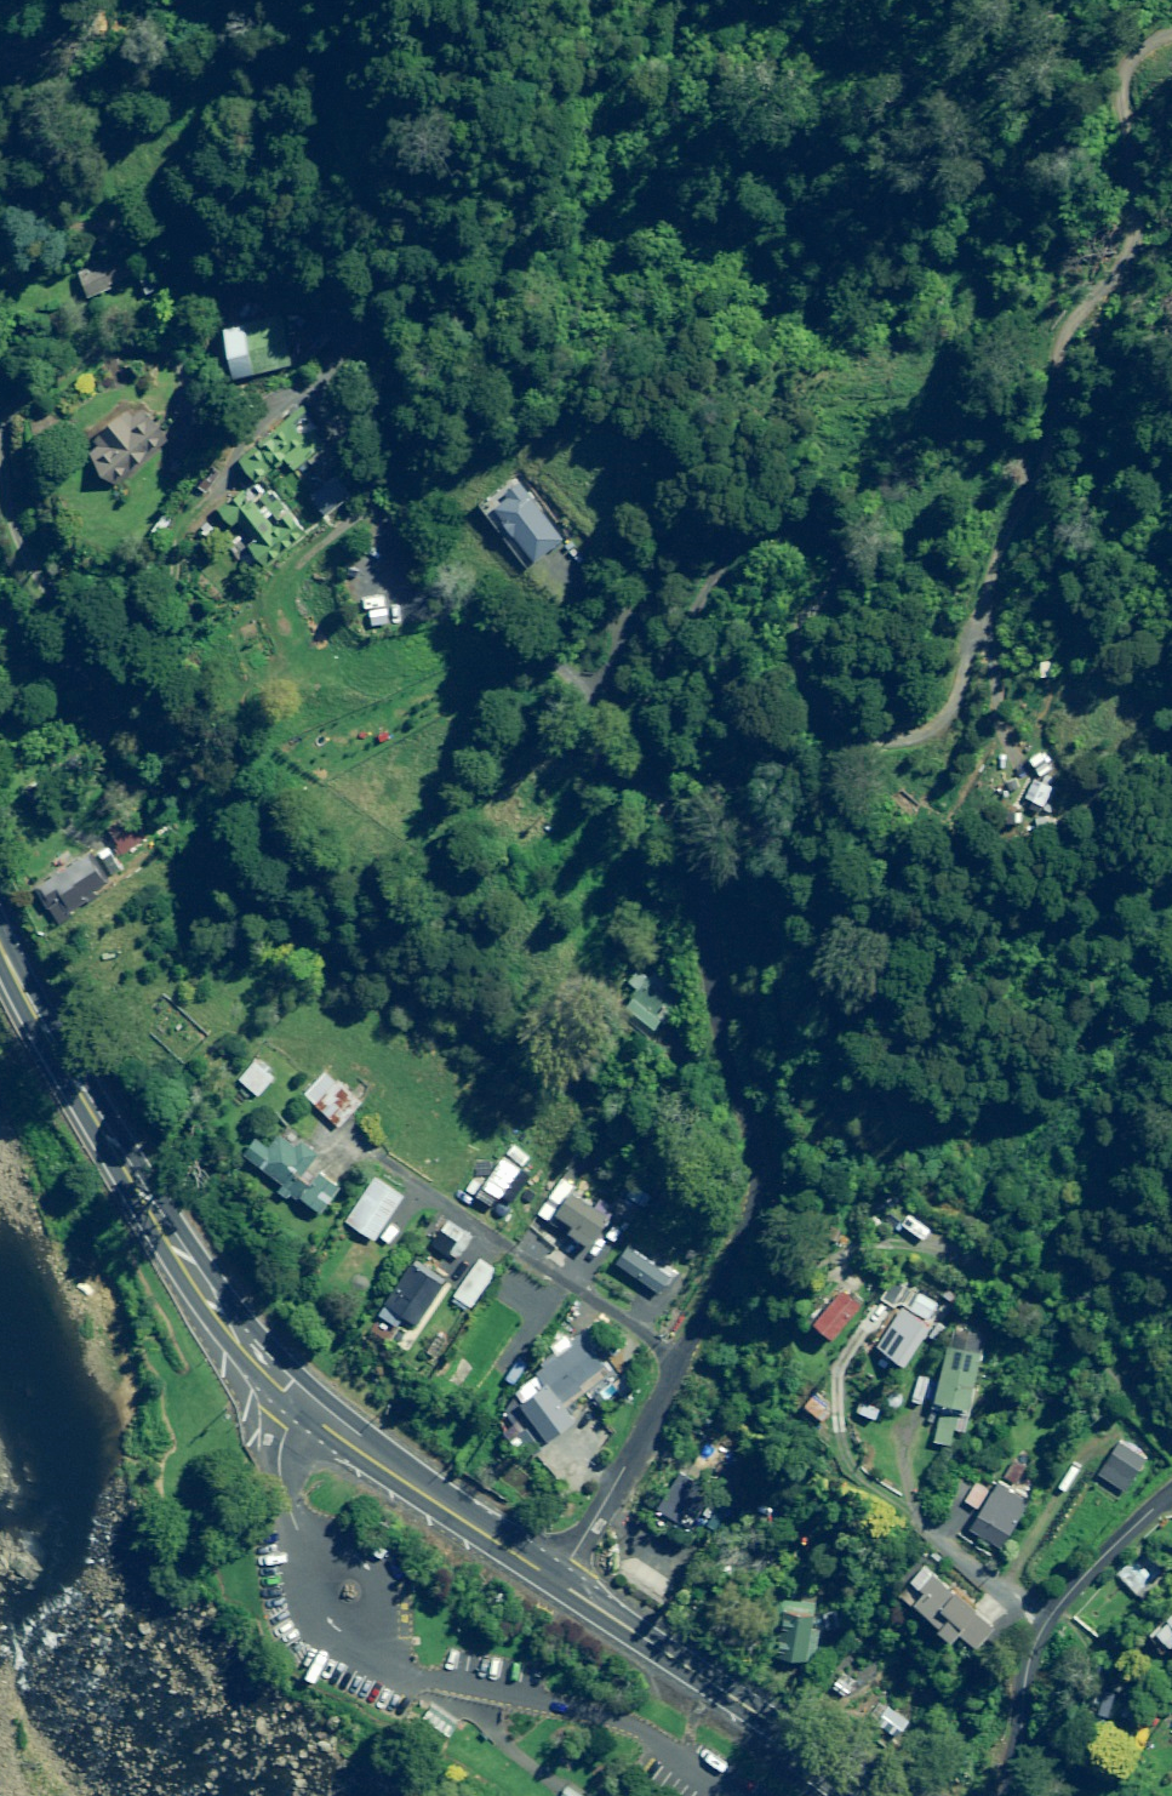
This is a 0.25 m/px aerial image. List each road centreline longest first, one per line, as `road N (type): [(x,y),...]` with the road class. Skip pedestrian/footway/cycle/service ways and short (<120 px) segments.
road 1 (track): [(1171,40),(1138,49),(1121,66),(1135,130),(1130,242),(1118,271),(1069,333),(961,688),(940,723),(890,741),(831,714),(812,680),(807,645),(820,585),(819,547),(802,532),(774,530),(726,564),(701,602),(659,687),(645,752)]
road 2 (trunk): [(558,1586),(353,1451),(296,1404),(223,1323),(74,1078),(0,939)]
road 3 (residential): [(387,584),(531,653),(603,704),(645,752),(690,844),(718,1022),(755,1150)]
road 4 (residential): [(680,1362),(315,1126)]
road 5 (trunk): [(859,1795),(558,1586)]
road 6 (residential): [(1171,1438),(1100,1366),(980,1269),(914,1244)]
road 7 (residential): [(558,1586),(680,1362)]
road 8 (residential): [(680,1362),(757,1206),(755,1150)]
road 9 (residential): [(1045,1625),(927,1528),(897,1487)]
road 10 (residential): [(1045,1625),(1171,1493)]
road 11 (residential): [(1014,1795),(1028,1668),(1045,1625)]

